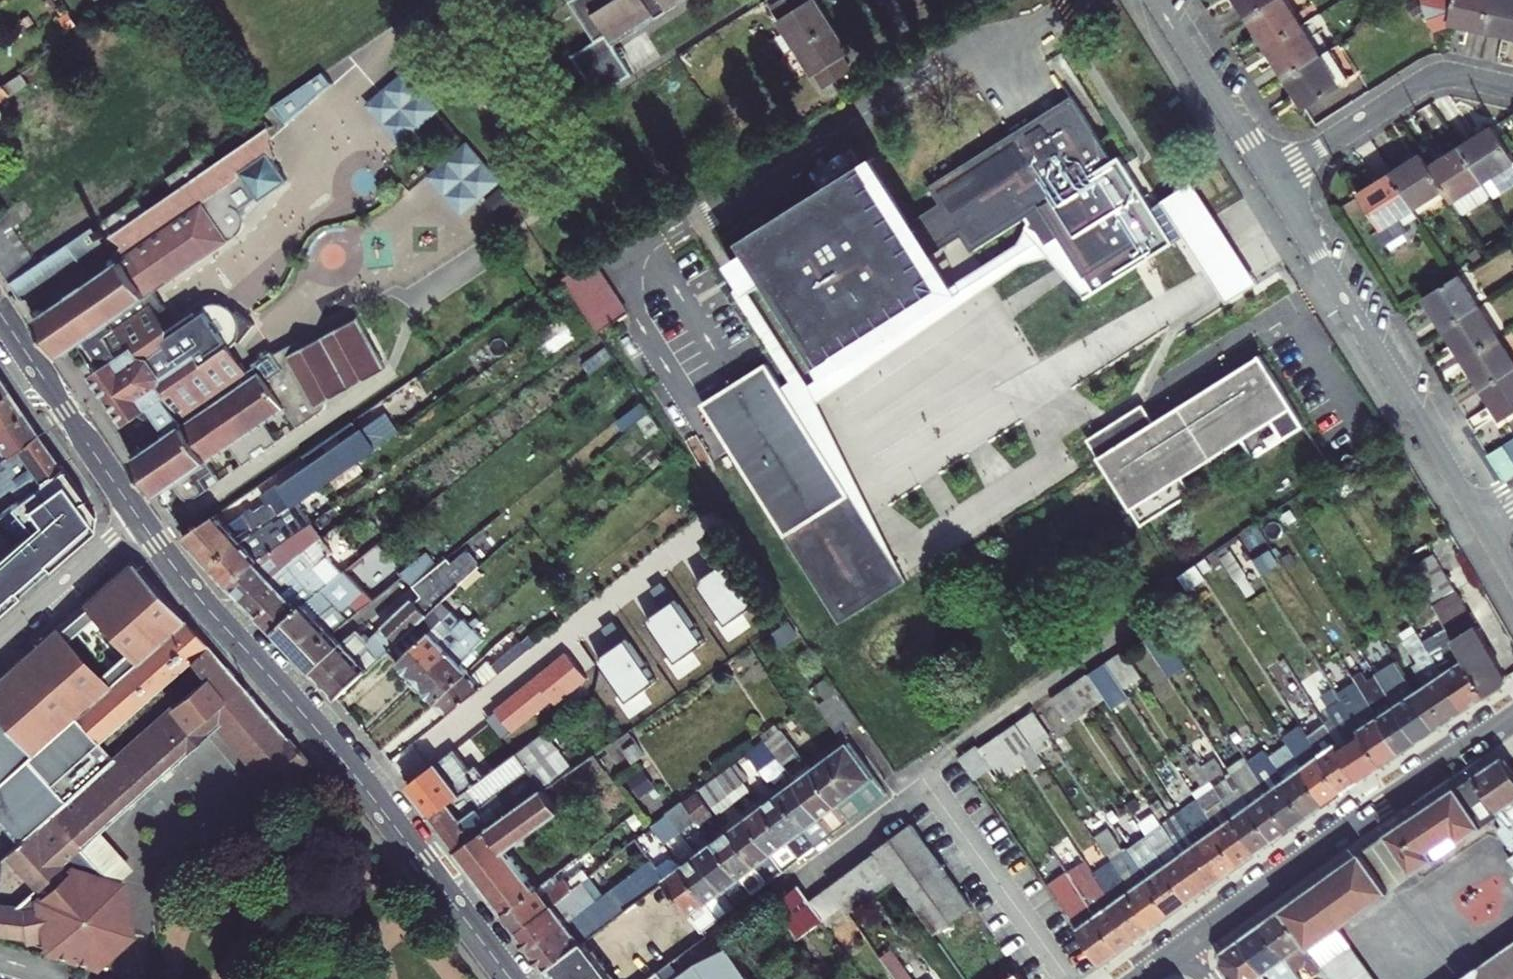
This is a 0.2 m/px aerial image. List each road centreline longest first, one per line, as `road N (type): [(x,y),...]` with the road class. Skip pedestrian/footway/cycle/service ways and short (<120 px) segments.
road 1 (tertiary): [(510,978),(356,779),(135,514)]
road 2 (secondary): [(1184,950),(1512,717)]
road 3 (residential): [(1477,520),(1269,176)]
road 4 (residential): [(1269,176),(1431,80),(1465,77),(1512,88)]
road 5 (tertiary): [(135,514),(0,315)]
road 6 (residential): [(1269,176),(1161,0)]
road 7 (residential): [(0,637),(135,514)]

